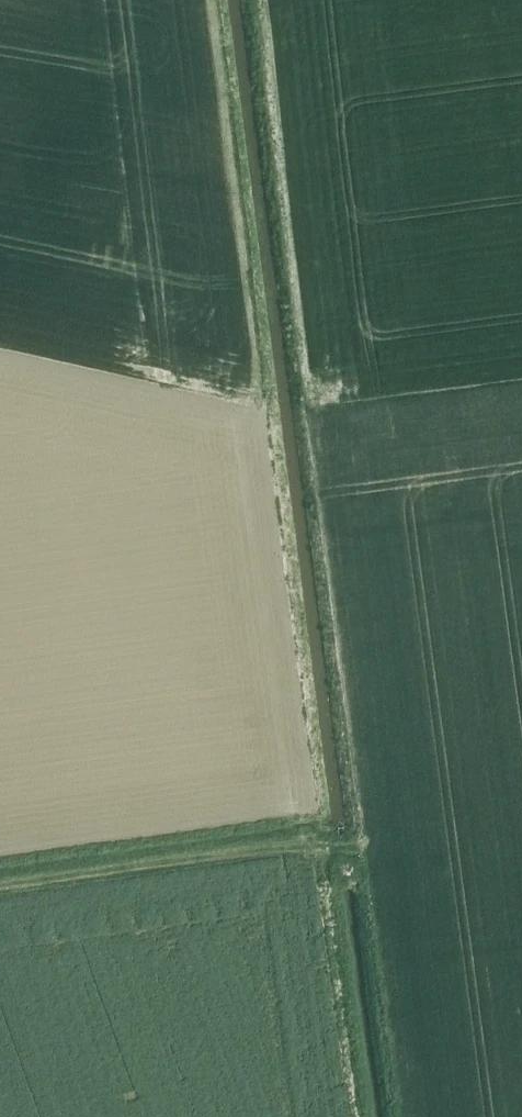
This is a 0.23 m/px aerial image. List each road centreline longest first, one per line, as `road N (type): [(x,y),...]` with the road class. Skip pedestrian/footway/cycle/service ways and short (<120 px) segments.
road 1 (track): [(0,896),(293,852)]

